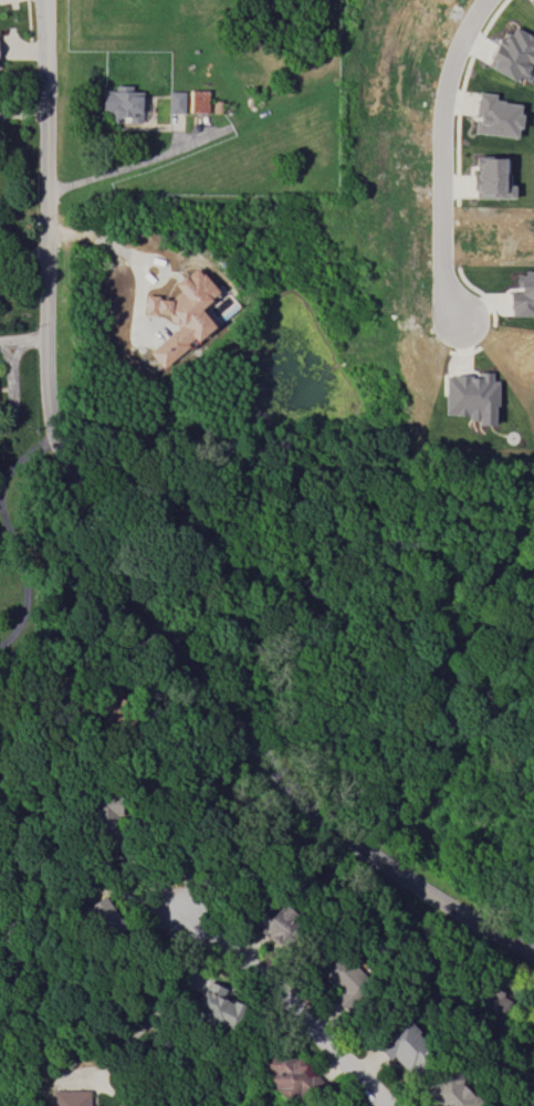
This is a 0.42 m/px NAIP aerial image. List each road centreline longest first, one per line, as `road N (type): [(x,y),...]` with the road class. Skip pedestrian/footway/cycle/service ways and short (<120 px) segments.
road 1 (residential): [(533,954),(415,891),(283,784),(223,714),(60,463),(48,417),(44,0)]
road 2 (residential): [(387,1105),(177,909)]

